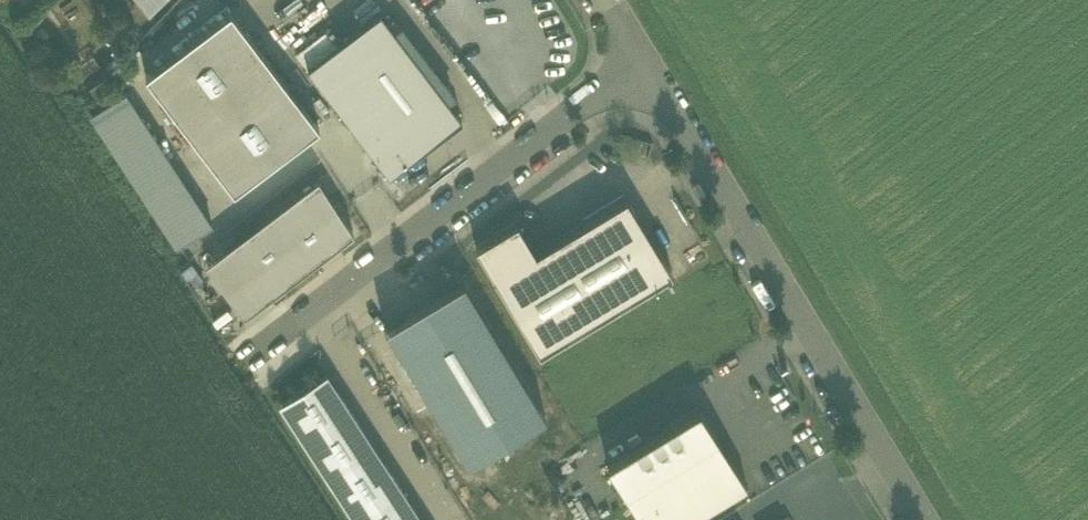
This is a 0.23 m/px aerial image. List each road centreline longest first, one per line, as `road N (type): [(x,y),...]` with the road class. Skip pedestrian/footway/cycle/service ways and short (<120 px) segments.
road 1 (residential): [(649,70),(923,519)]
road 2 (residential): [(649,70),(256,360)]

